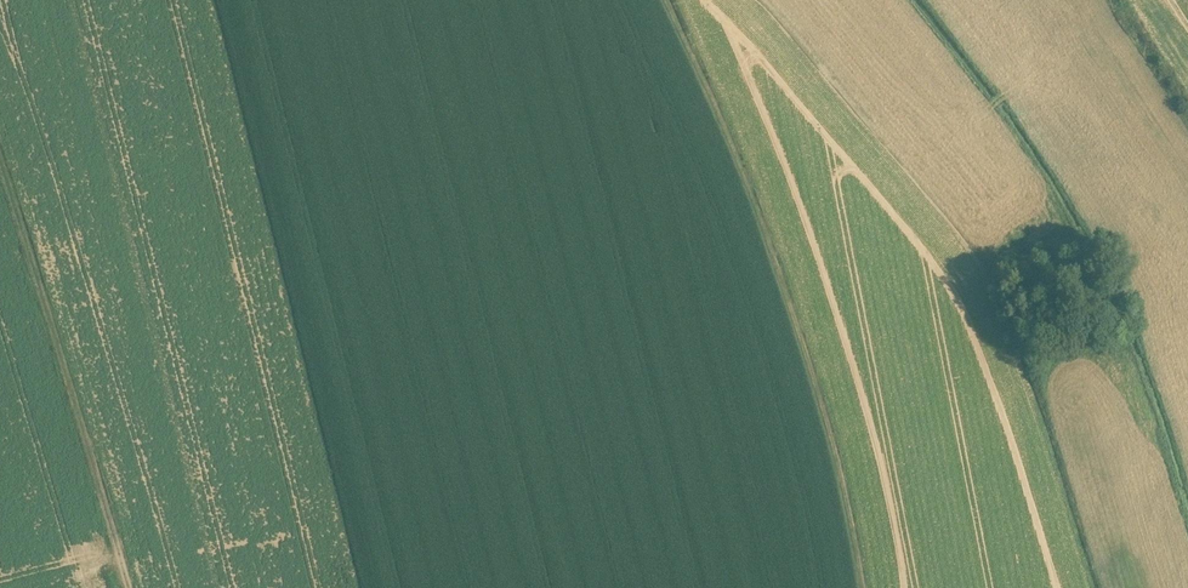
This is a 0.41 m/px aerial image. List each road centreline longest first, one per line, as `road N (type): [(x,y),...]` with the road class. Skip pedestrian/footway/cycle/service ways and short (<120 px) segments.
road 1 (track): [(863,587),(803,339),(717,104),(665,0)]

